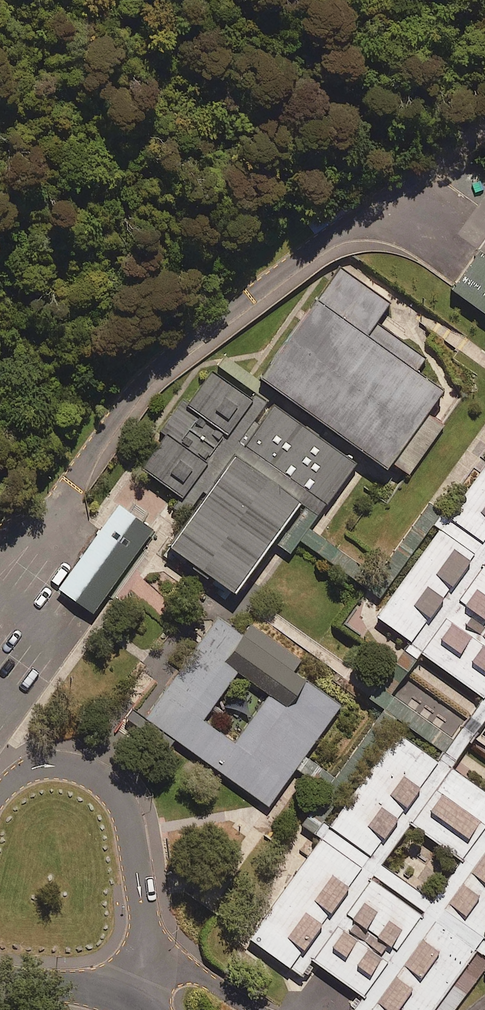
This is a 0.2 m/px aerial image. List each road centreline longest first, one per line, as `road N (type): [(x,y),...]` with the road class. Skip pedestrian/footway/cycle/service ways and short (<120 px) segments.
road 1 (tertiary): [(0,983),(87,988),(139,1009)]

